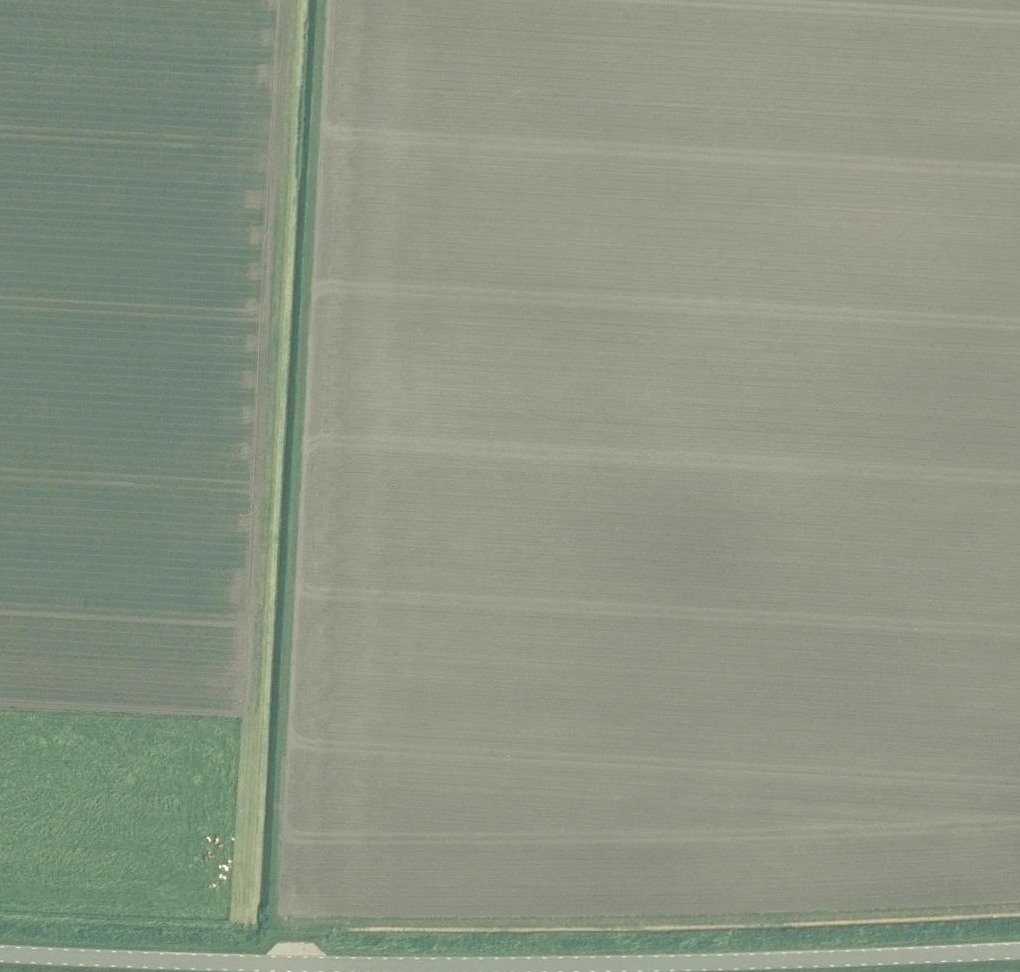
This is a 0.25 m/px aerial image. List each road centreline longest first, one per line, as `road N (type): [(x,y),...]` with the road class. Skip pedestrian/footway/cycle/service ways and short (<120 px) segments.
road 1 (unclassified): [(0,953),(654,965),(1019,951)]

